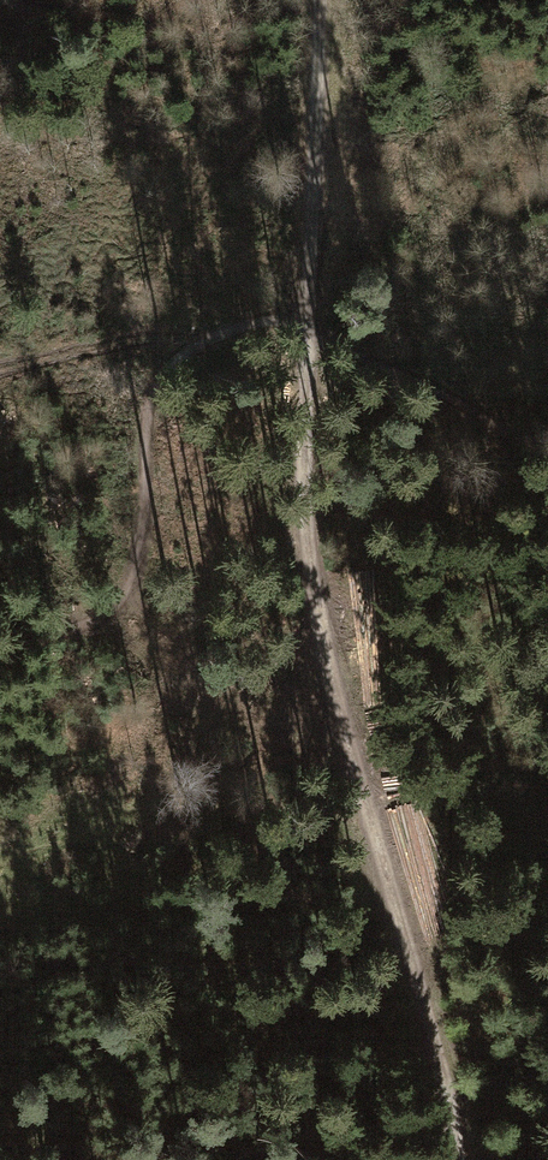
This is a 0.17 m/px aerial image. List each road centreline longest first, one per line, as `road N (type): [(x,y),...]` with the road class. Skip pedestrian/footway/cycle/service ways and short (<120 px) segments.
road 1 (track): [(458,1159),(434,1039),(329,671),(305,530),(319,0)]
road 2 (track): [(0,657),(91,614),(132,577),(142,546),(149,401),(163,372),(191,347),(231,337),(310,343),(449,395),(547,452)]

